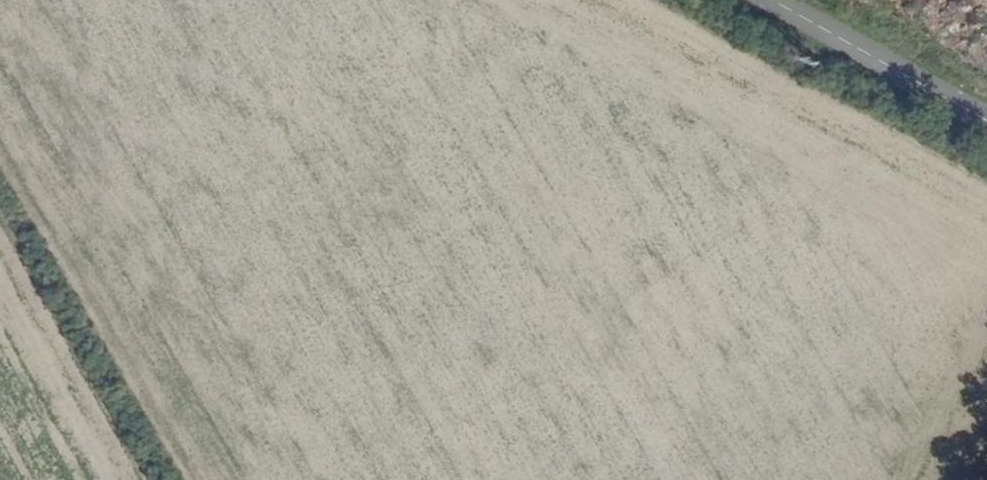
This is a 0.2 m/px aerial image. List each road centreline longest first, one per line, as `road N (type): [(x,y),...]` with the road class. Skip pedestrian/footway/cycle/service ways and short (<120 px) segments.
road 1 (secondary): [(771,0),(986,121)]

